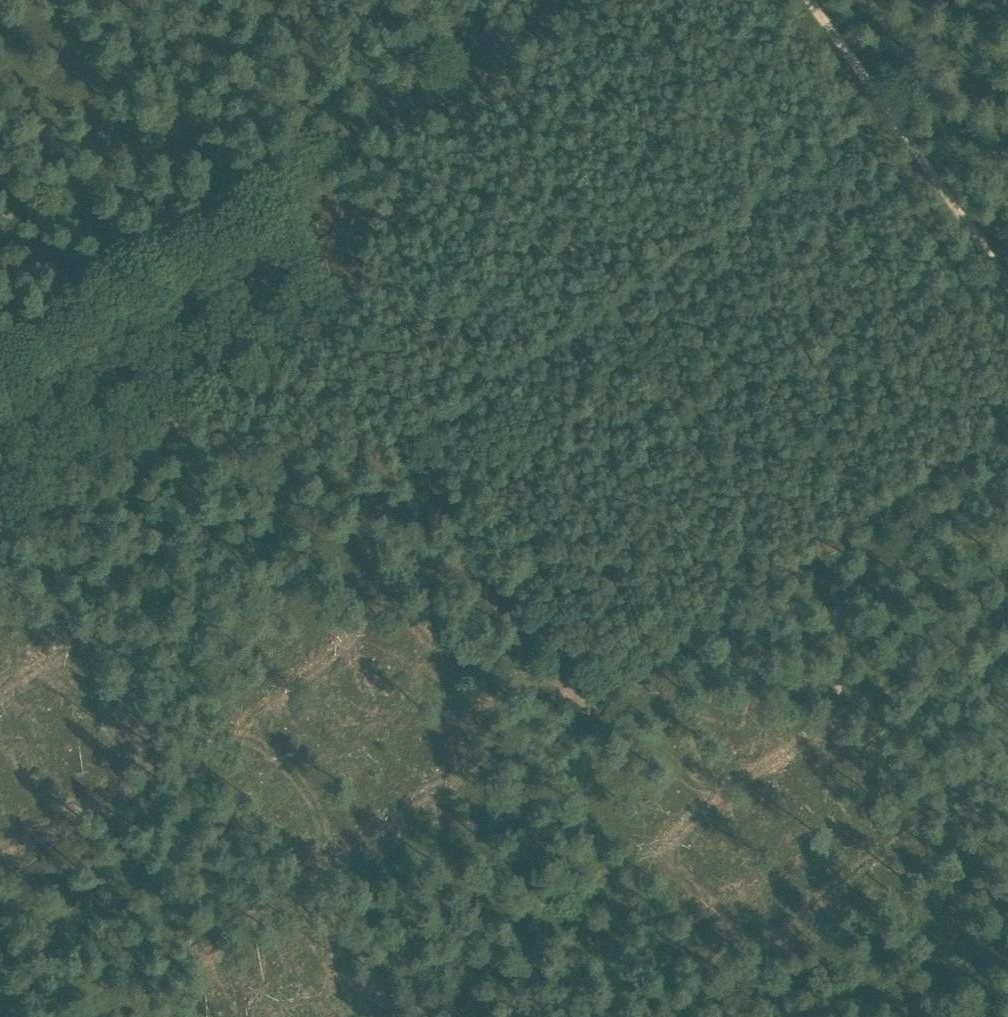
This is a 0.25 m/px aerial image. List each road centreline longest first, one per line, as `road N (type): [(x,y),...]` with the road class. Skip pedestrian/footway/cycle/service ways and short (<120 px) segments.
road 1 (track): [(527,0),(0,325)]
road 2 (track): [(809,0),(1007,287)]

